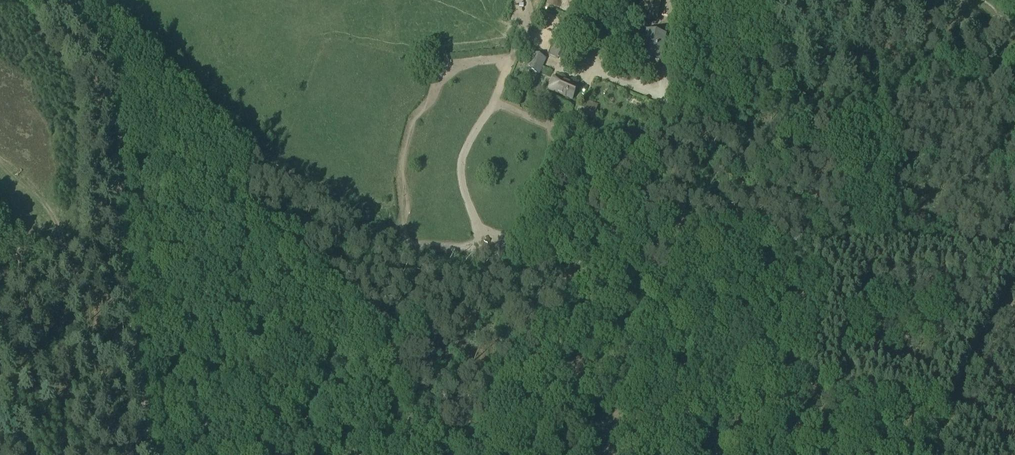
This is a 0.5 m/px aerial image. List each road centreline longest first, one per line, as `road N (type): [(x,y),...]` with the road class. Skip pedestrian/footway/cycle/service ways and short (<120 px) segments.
road 1 (track): [(1014,257),(809,243),(799,236),(759,149),(604,77)]
road 2 (track): [(127,295),(114,83),(64,0)]
road 3 (track): [(154,454),(127,295),(96,283),(75,289)]
road 4 (track): [(75,289),(62,240),(0,161)]

